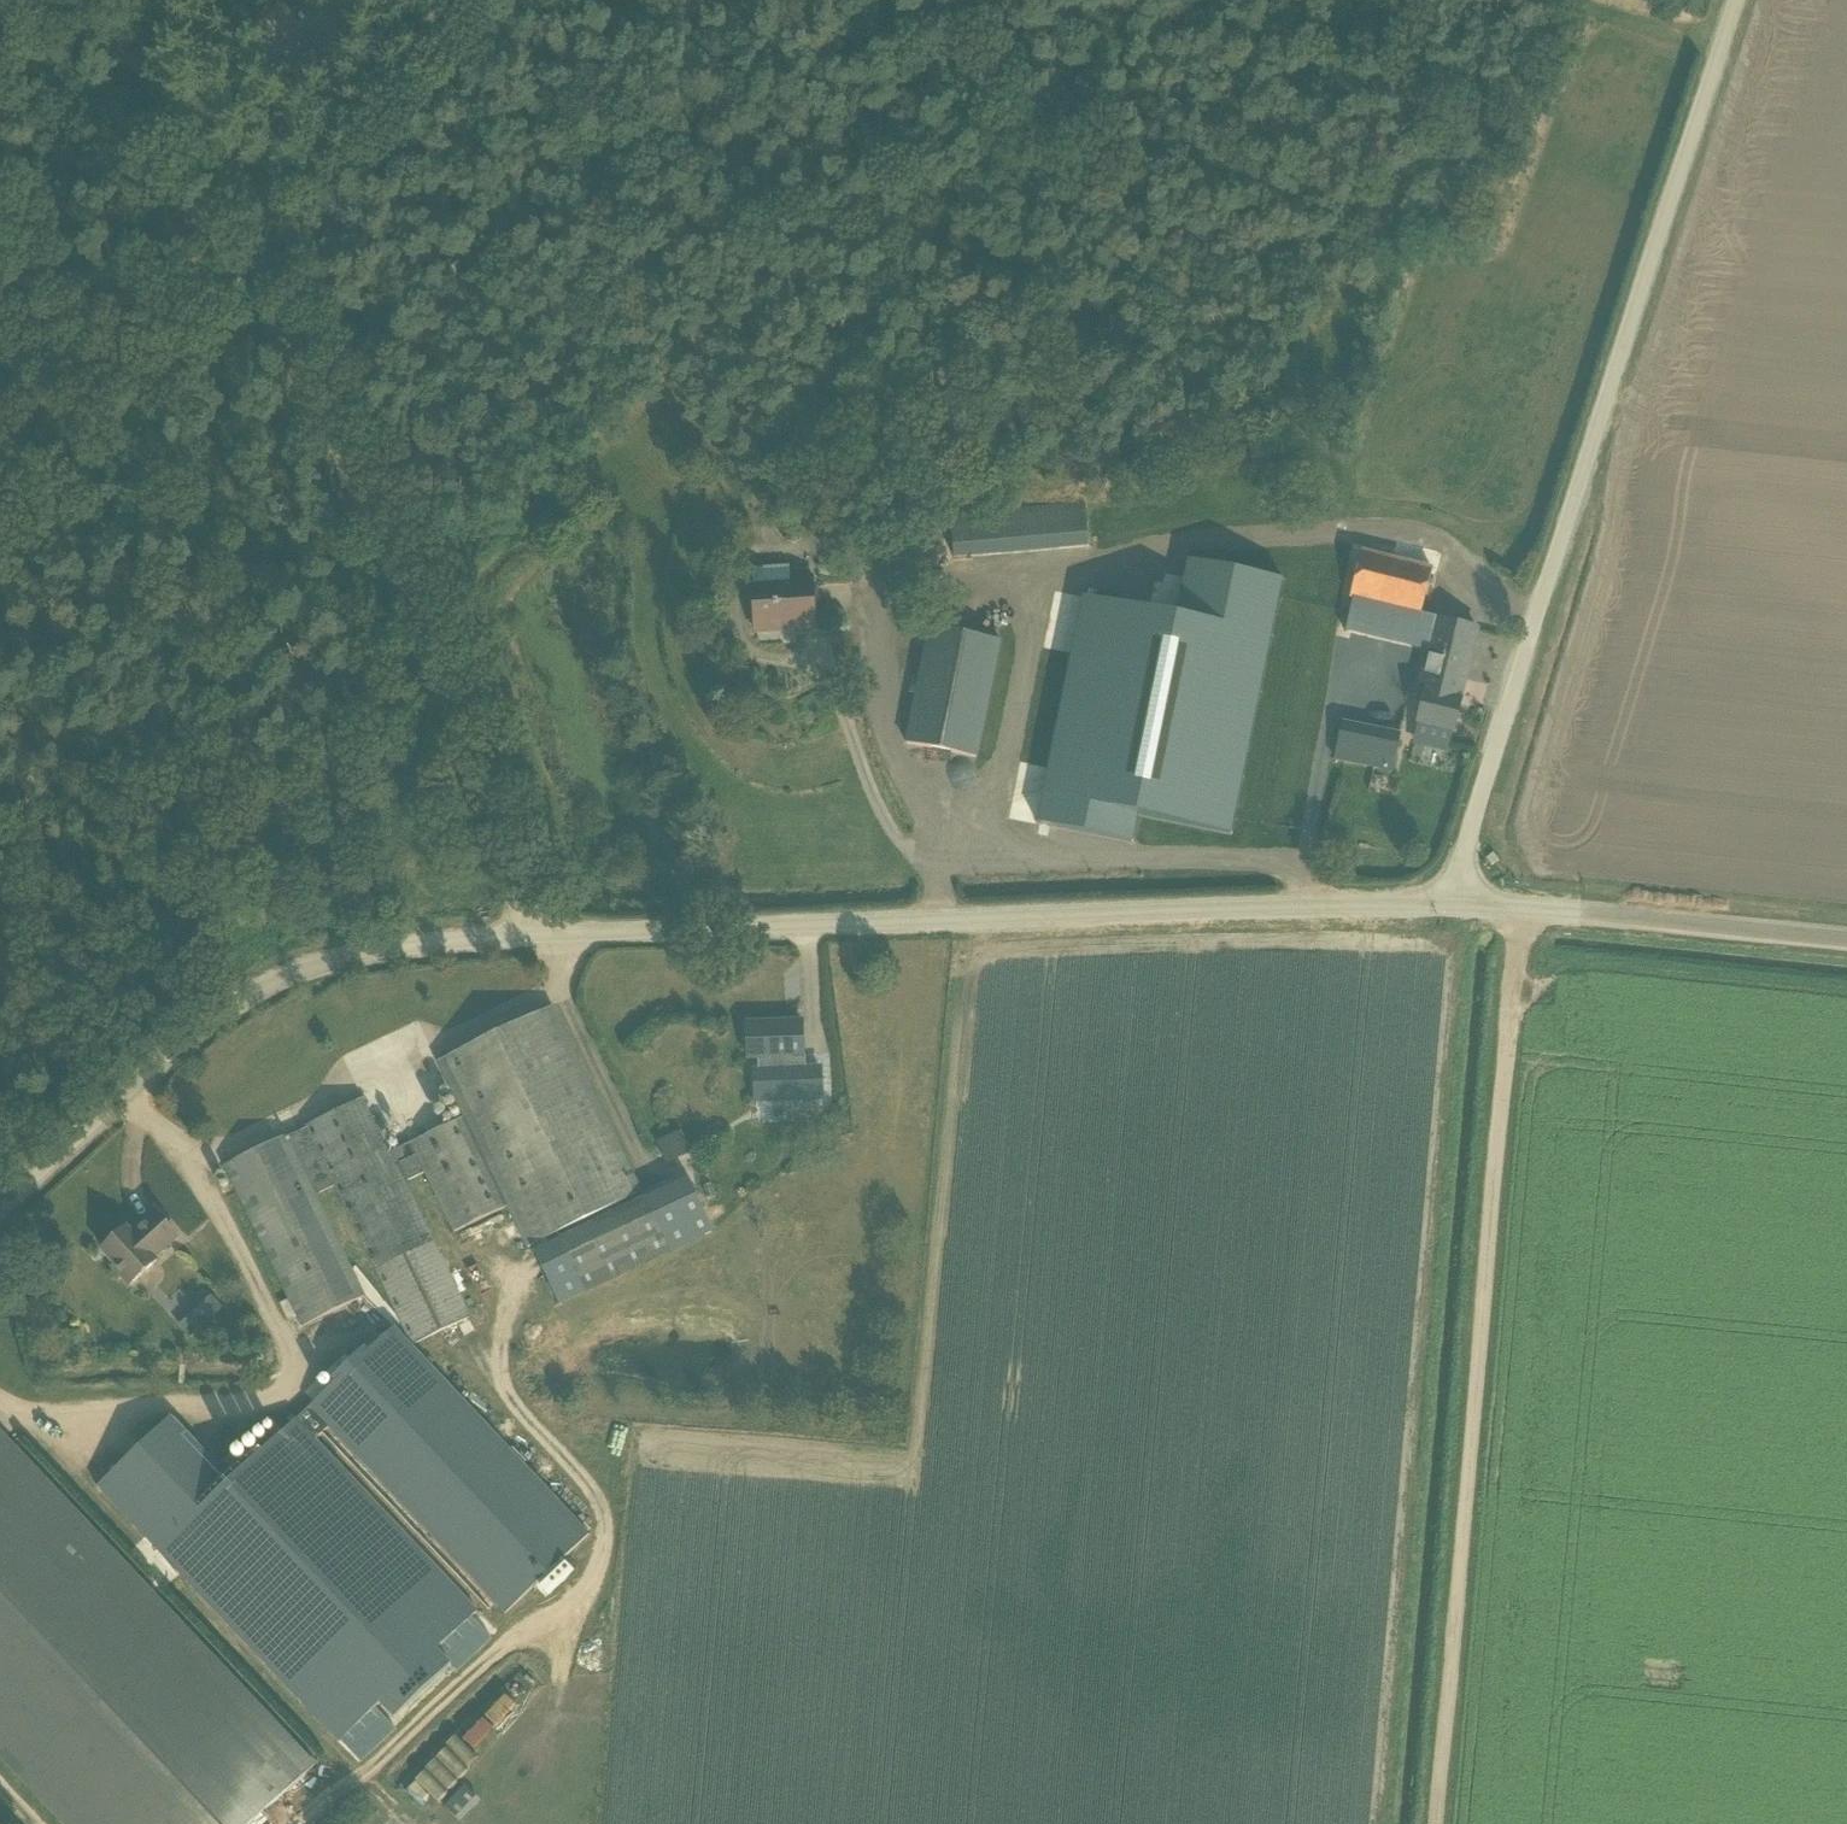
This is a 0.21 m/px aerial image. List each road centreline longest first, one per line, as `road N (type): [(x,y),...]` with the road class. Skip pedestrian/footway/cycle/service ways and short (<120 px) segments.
road 1 (unclassified): [(0,1206),(204,1022),(287,972),(385,947),(529,933),(1462,905)]
road 2 (unclassified): [(1462,905),(1469,829),(1734,0)]
road 3 (track): [(1522,908),(1436,1823)]
road 4 (track): [(529,933),(509,847),(426,644),(289,349),(250,219)]
road 5 (unclassified): [(1846,941),(1462,905)]
road 6 (track): [(250,219),(325,154),(335,114),(311,40),(349,0)]
road 7 (track): [(16,0),(173,91)]
road 8 (track): [(250,219),(219,152),(173,91)]

